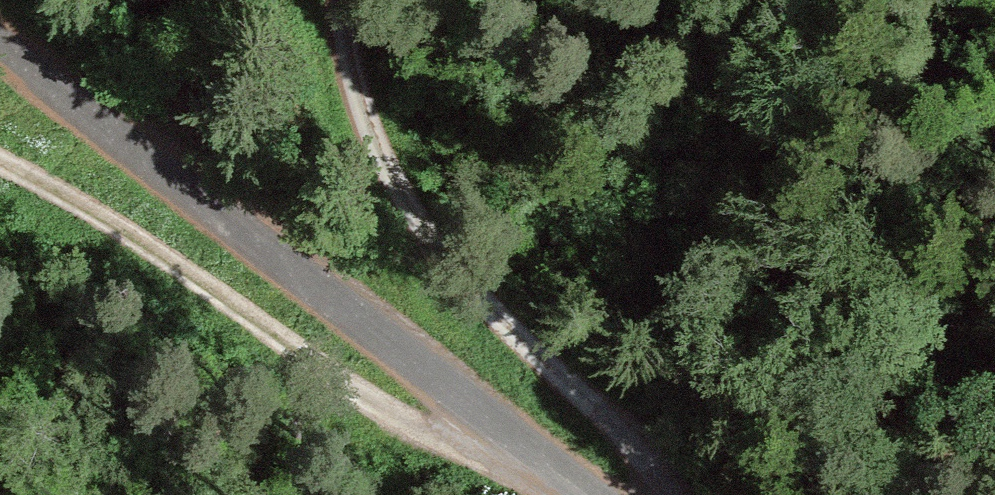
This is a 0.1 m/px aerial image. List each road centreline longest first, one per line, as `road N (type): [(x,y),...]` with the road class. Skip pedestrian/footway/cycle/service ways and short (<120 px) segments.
road 1 (unclassified): [(597,494),(0,38)]
road 2 (track): [(340,0),(371,139),(418,221),(680,494)]
road 3 (track): [(520,440),(476,446),(432,432),(0,160)]

